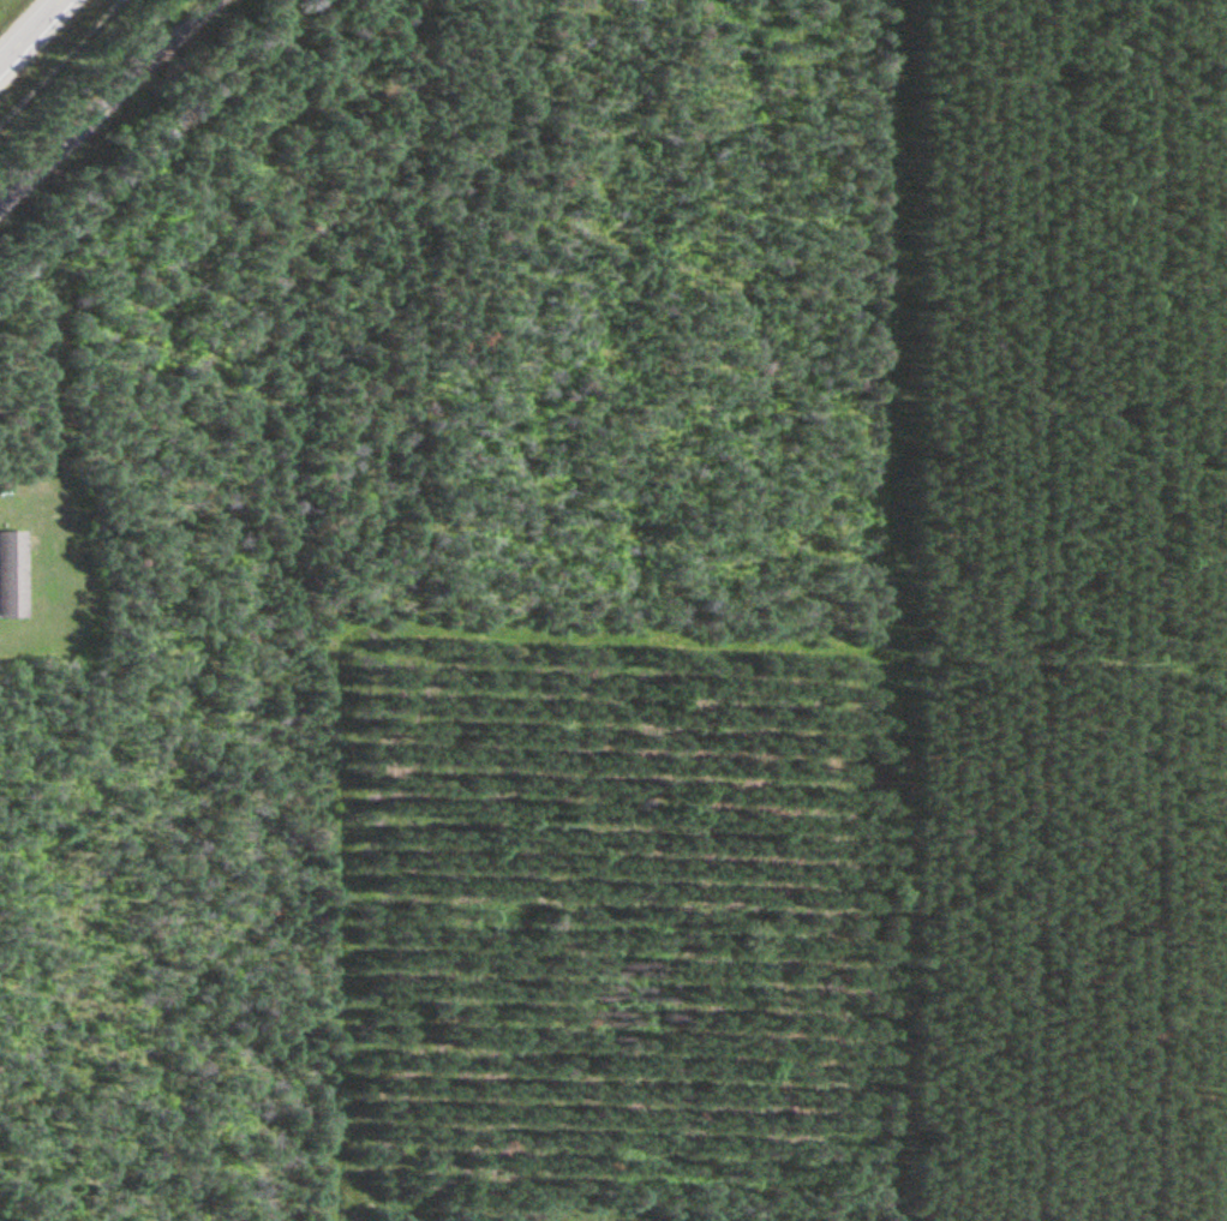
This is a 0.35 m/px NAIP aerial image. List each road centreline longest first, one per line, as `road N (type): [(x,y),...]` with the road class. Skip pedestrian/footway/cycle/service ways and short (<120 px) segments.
road 1 (track): [(131,0),(0,133)]

